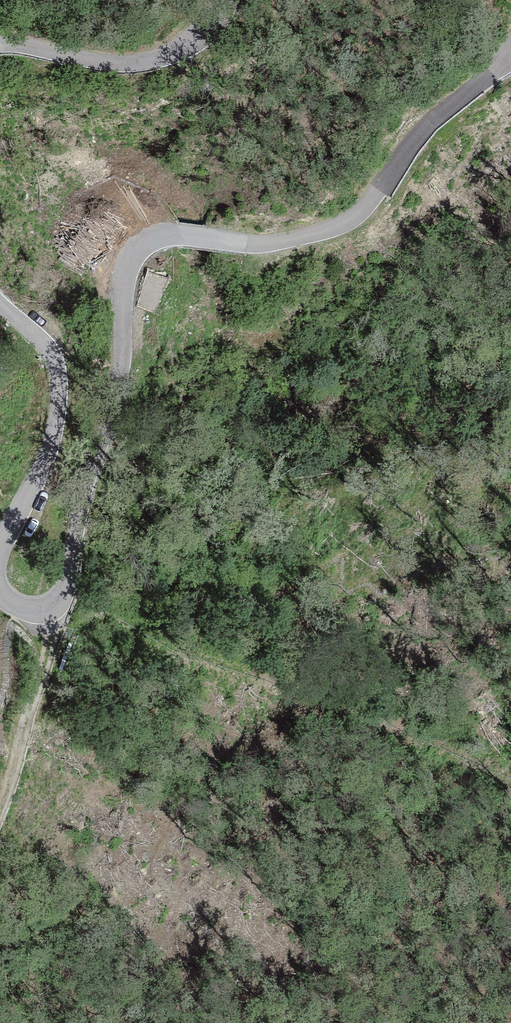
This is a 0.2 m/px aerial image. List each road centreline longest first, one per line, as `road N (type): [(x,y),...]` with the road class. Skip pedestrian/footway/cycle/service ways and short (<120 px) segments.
road 1 (unclassified): [(510,58),(426,124),(352,217),(259,247),(180,235),(139,248),(125,282),(117,396),(90,472),(67,586),(57,603),(40,610),(11,601),(0,586)]
road 2 (unclassified): [(0,557),(49,451),(59,397),(50,351),(0,305)]
road 3 (unclassified): [(0,44),(145,61),(192,41),(227,0)]
road 4 (track): [(57,603),(0,802)]

